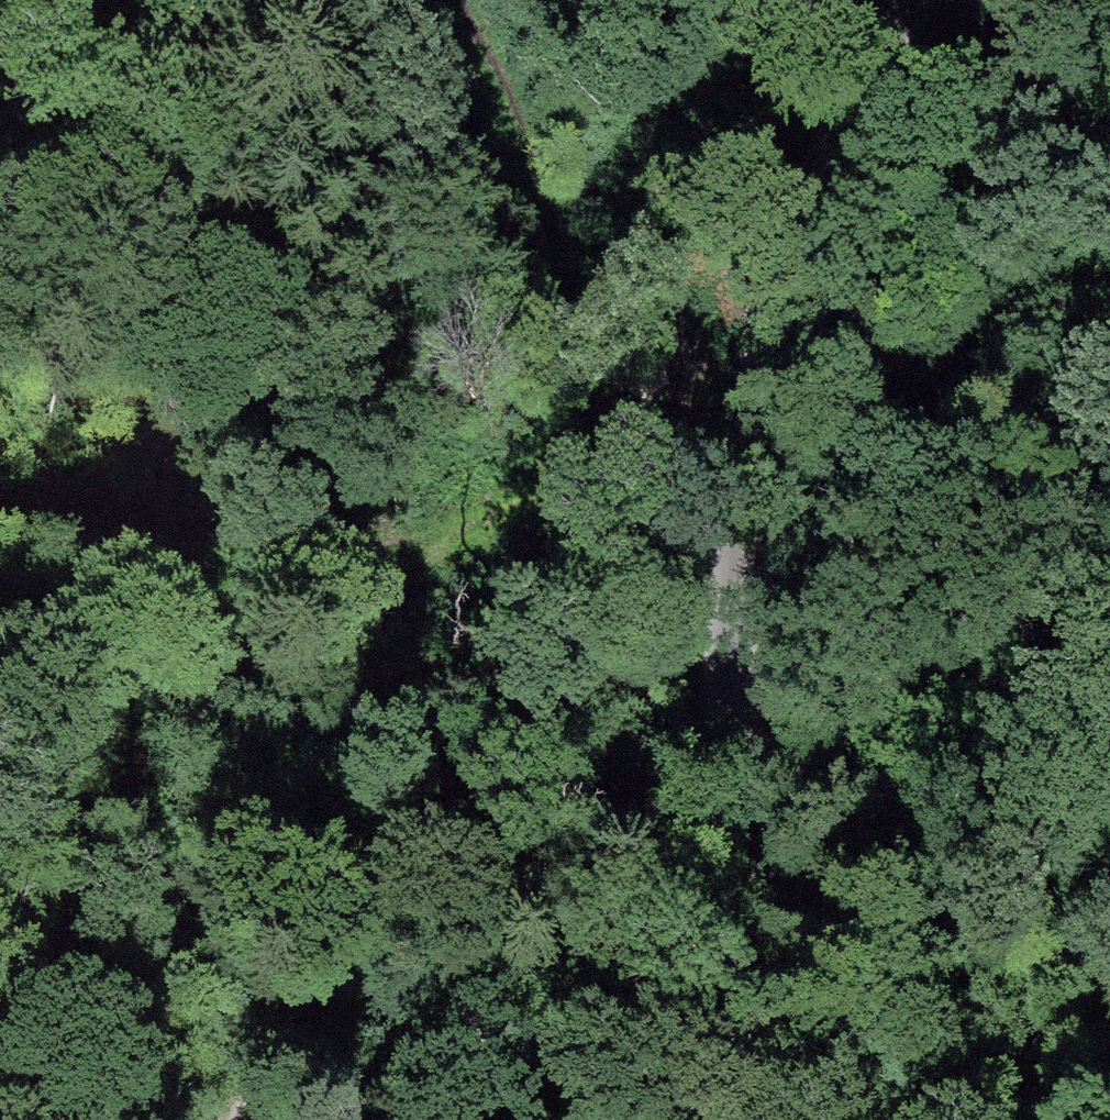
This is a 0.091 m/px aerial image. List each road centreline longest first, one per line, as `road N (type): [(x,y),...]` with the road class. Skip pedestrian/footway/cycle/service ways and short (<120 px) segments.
road 1 (unclassified): [(905,0),(724,496),(747,800),(821,1119)]
road 2 (track): [(251,1119),(294,1054),(347,919),(481,827),(751,817),(863,1119)]
road 3 (track): [(724,496),(581,496),(309,610),(0,823)]
road 4 (track): [(724,496),(619,390),(504,182),(460,0)]

